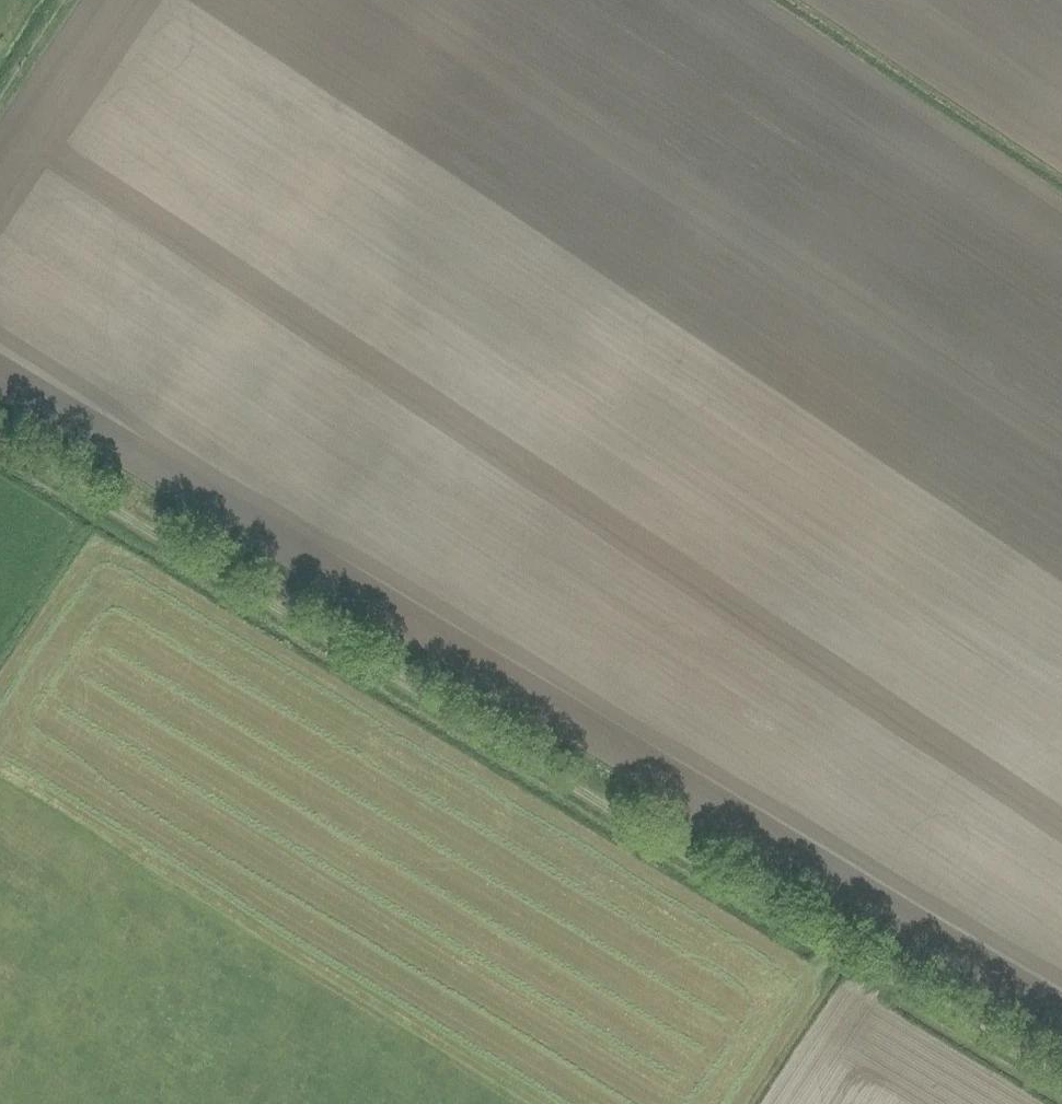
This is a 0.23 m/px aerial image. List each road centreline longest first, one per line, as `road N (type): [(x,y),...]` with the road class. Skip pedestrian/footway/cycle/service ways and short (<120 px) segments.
road 1 (track): [(1061,1081),(0,443)]
road 2 (track): [(66,0),(0,101)]

